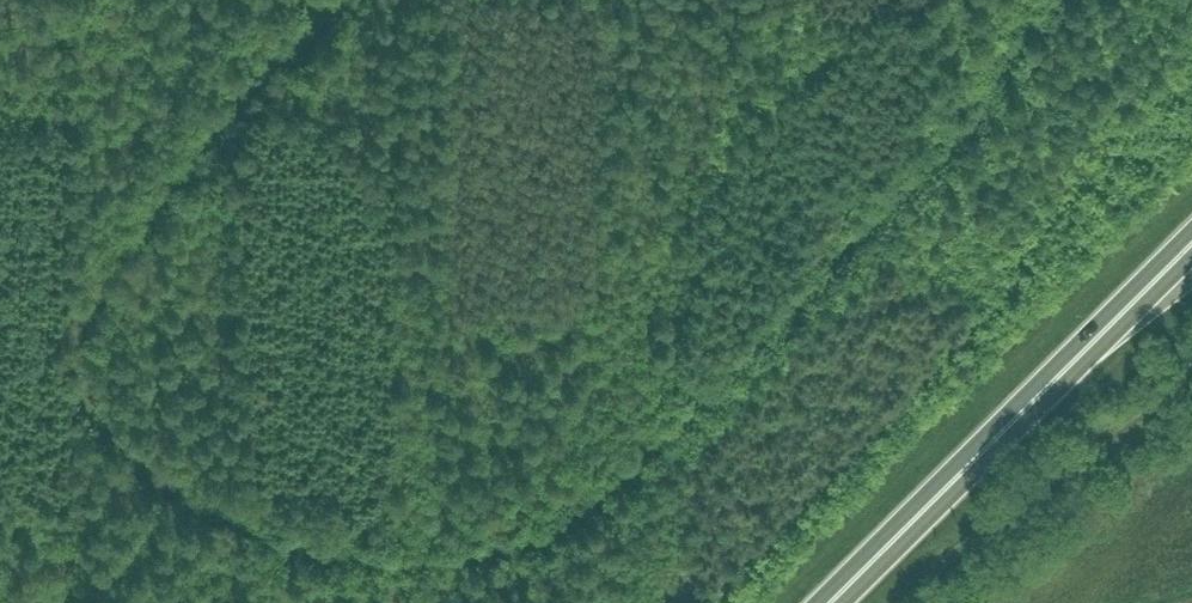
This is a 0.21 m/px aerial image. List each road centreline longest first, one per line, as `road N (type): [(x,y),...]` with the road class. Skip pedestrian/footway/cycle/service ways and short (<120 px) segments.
road 1 (track): [(1057,0),(1028,34),(990,110),(603,496),(537,544),(458,564),(337,554),(222,519),(129,458),(88,392),(81,359),(96,289),(210,129),(331,0)]
road 2 (trunk): [(831,602),(1191,244)]

